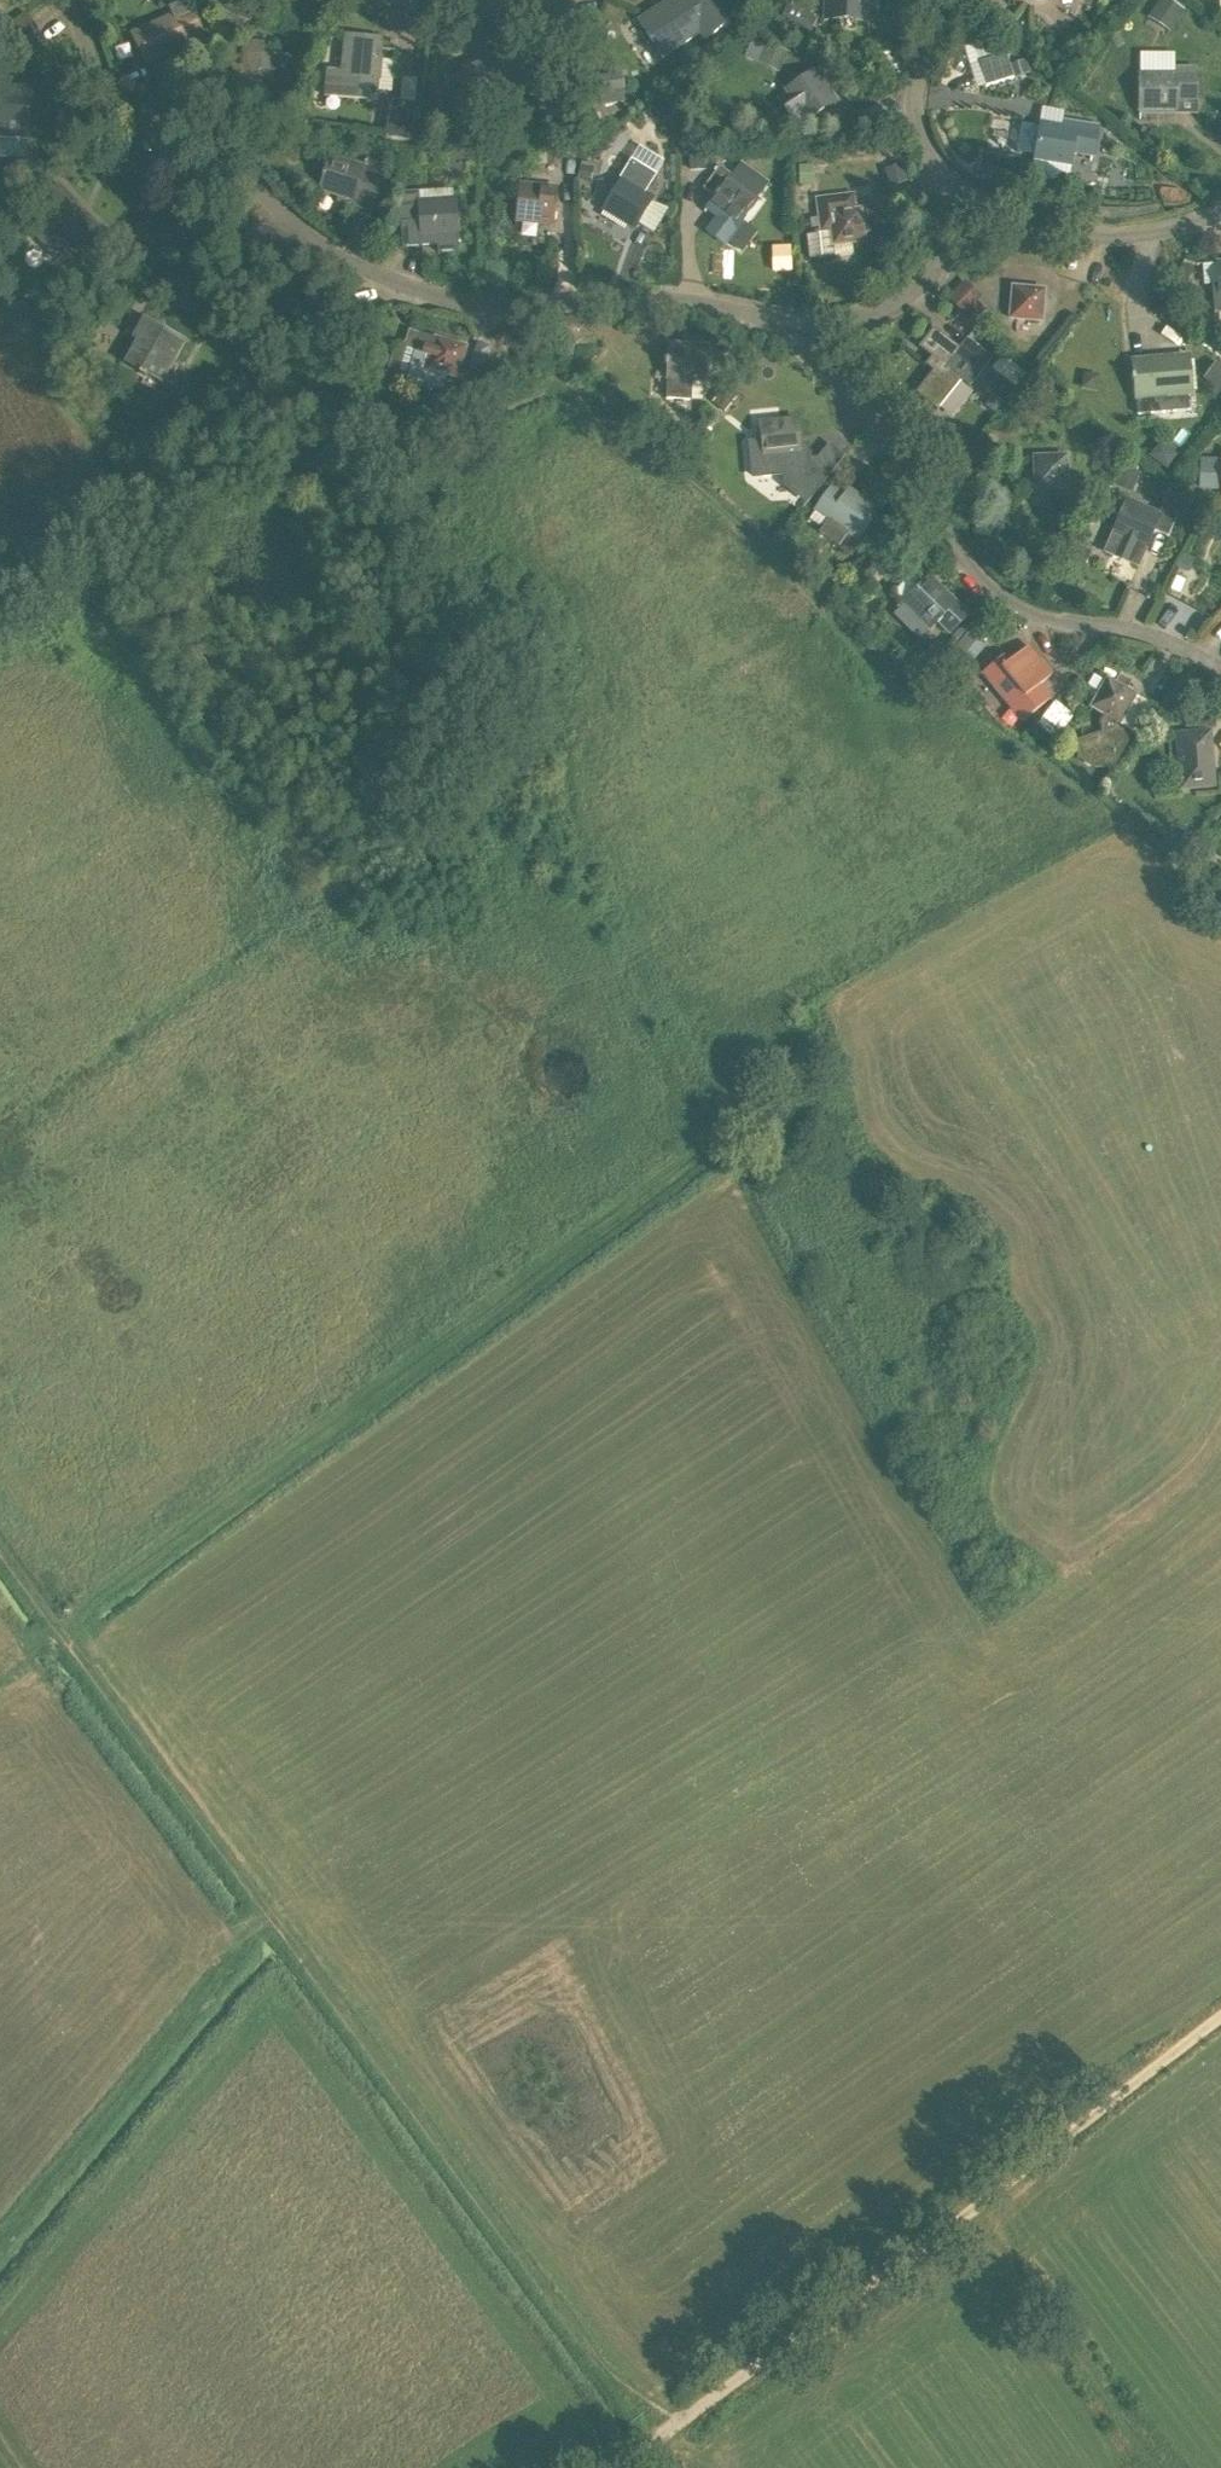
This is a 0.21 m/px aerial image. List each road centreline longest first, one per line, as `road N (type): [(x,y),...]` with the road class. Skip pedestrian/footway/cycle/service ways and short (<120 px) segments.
road 1 (track): [(1220,908),(1018,745),(900,683),(704,492),(611,410),(561,385),(405,439),(381,438),(309,388),(287,387),(257,398),(0,580)]
road 2 (track): [(64,1635),(595,2355),(675,2423)]
road 3 (unclassified): [(775,323),(680,300),(512,309),(373,276),(329,250),(225,157),(113,106),(71,0)]
road 4 (unclassified): [(1220,667),(1020,612),(987,588),(900,454),(775,323)]
road 5 (track): [(971,2206),(675,2423)]
road 6 (track): [(1162,2467),(971,2206)]
road 7 (track): [(1220,2022),(971,2206)]
road 8 (unclassified): [(1220,212),(1155,233),(1082,234),(1037,228),(954,185)]
road 9 (unclassified): [(775,323),(873,316),(911,297),(937,262),(954,185)]
road 10 (unclassified): [(954,185),(929,154),(916,119),(932,0)]
road 11 (unclassified): [(567,0),(536,9),(429,0)]

